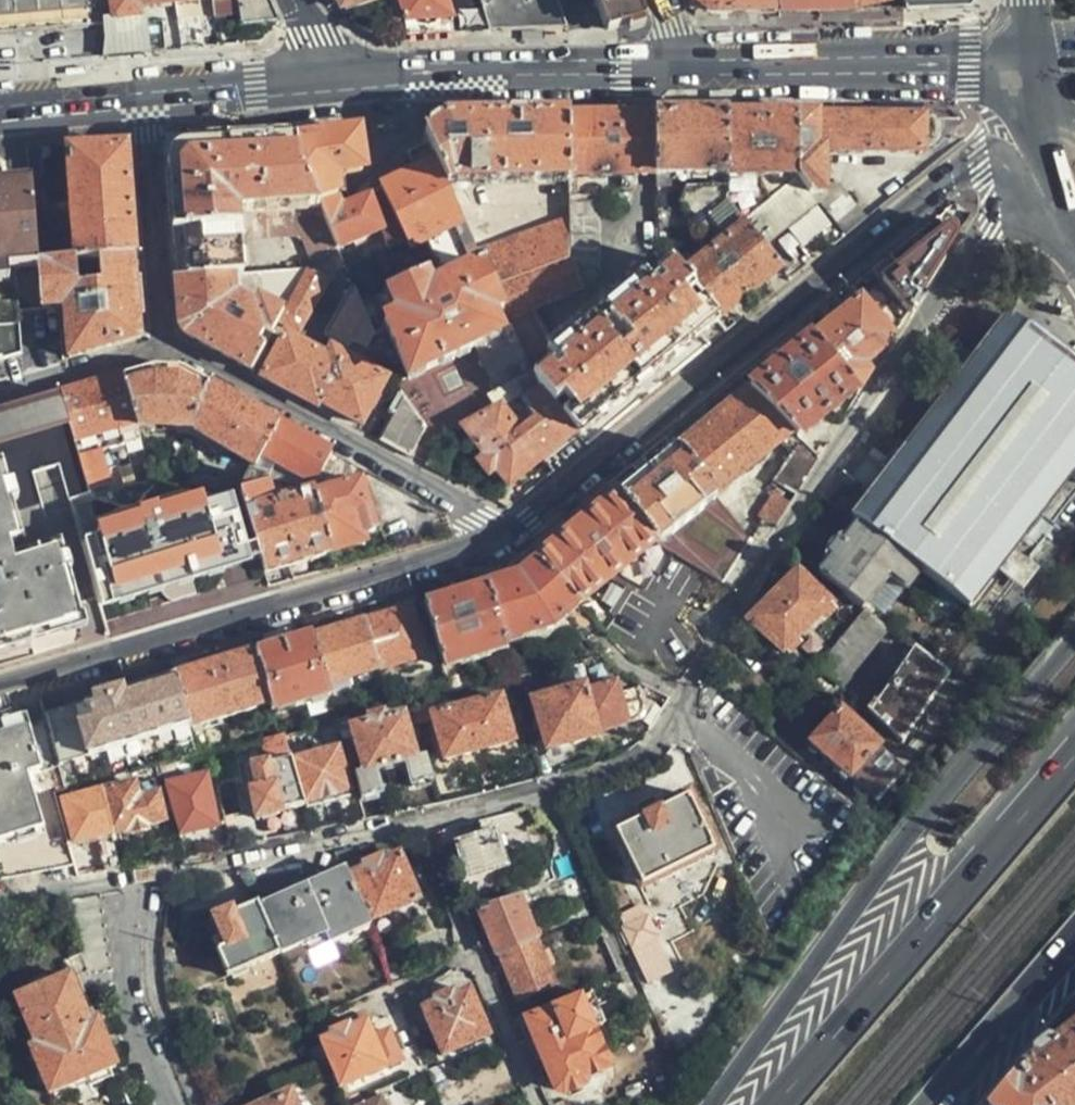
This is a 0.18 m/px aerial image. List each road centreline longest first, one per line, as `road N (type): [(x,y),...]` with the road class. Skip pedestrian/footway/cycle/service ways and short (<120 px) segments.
road 1 (residential): [(1046,191),(965,256),(749,584),(671,724),(622,765),(416,822)]
road 2 (residential): [(499,534),(961,169),(998,157),(1046,191)]
road 3 (trunk): [(1074,637),(965,760),(712,1104)]
road 4 (residential): [(0,684),(499,534)]
road 5 (trunk): [(1074,754),(773,1104)]
road 6 (residential): [(499,534),(169,348)]
road 7 (secondary): [(672,61),(949,63),(1028,56)]
road 8 (secondary): [(331,72),(672,61)]
road 9 (residential): [(416,822),(115,882)]
road 10 (residential): [(537,1104),(416,822)]
road 11 (residential): [(146,93),(169,348)]
road 12 (residential): [(115,882),(140,1038),(168,1104)]
road 13 (trunk): [(932,1104),(1074,938)]
road 14 (secondary): [(146,93),(331,72)]
road 15 (residential): [(169,348),(0,396)]
road 16 (secondary): [(0,109),(146,93)]

